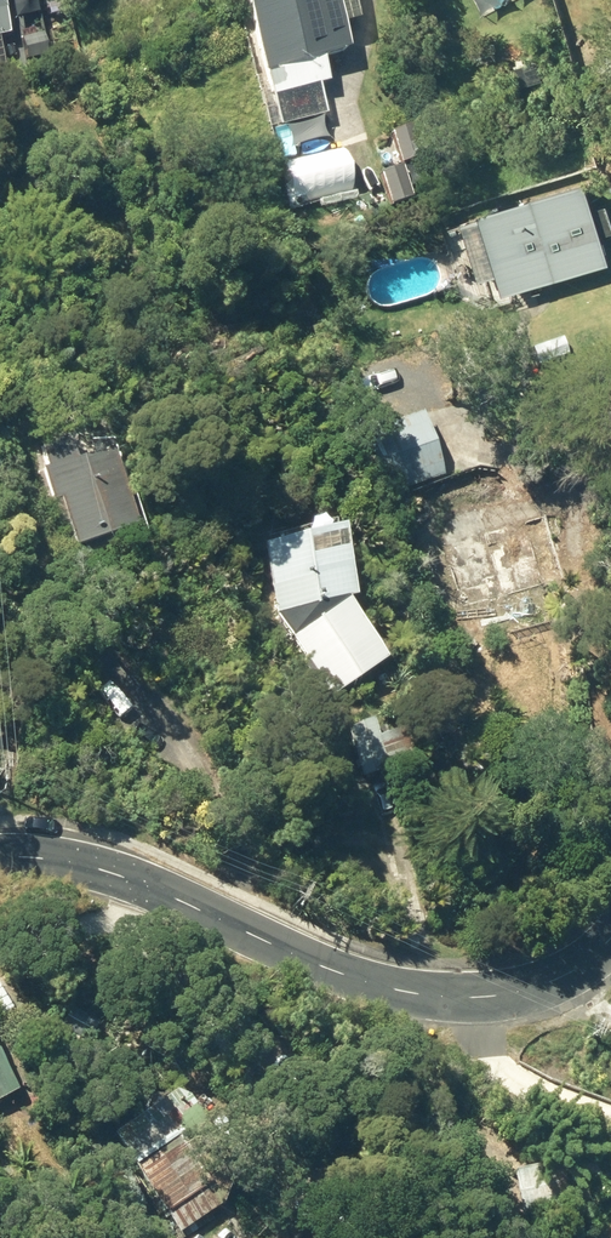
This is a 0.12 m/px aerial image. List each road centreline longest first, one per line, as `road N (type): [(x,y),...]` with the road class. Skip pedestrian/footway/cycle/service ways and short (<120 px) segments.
road 1 (residential): [(0,856),(53,858),(114,877),(344,975),(427,996),(504,995),(547,983),(610,940)]

